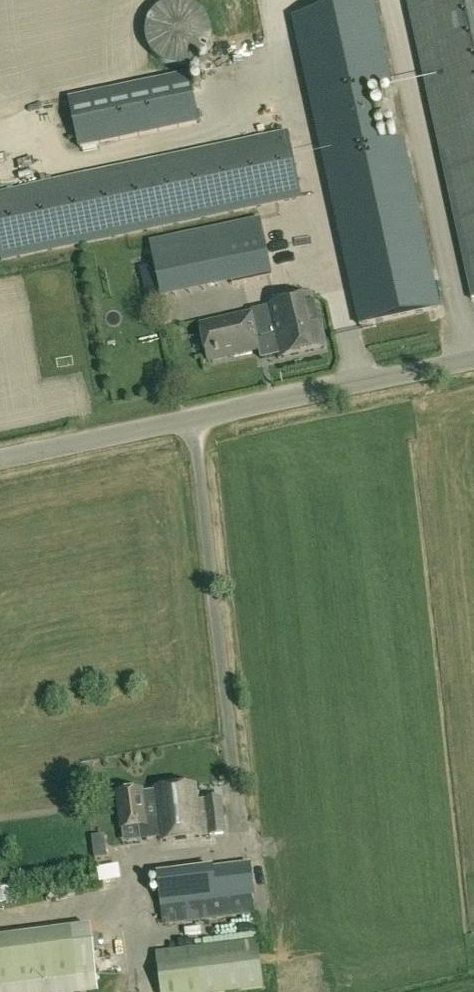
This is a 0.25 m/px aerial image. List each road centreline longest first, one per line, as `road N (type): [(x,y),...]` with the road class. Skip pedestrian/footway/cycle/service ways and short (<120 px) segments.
road 1 (tertiary): [(0,462),(473,362)]

